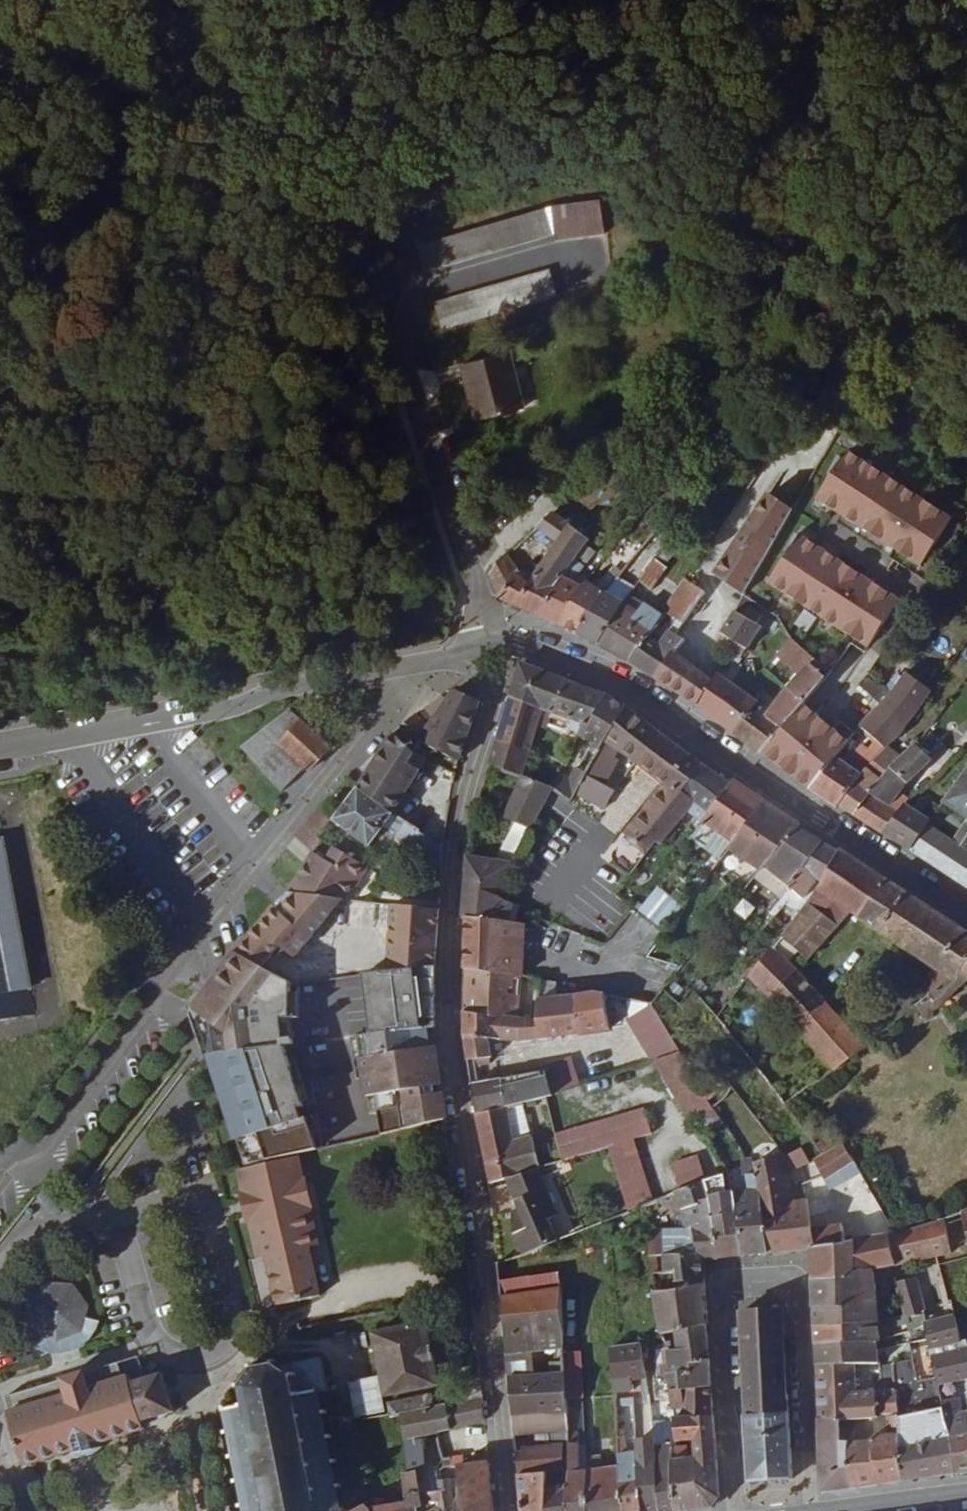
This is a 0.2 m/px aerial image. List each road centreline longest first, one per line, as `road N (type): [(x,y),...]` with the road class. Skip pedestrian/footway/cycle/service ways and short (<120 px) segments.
road 1 (residential): [(510,1510),(492,1279),(456,1039),(461,821),(495,698),(489,681),(462,657)]
road 2 (unclassified): [(966,334),(950,380),(766,404),(668,426),(477,554)]
road 3 (secondary): [(966,913),(652,702),(597,672),(483,630)]
road 4 (residential): [(811,1510),(792,1275),(711,1280),(732,1510)]
road 5 (secondary): [(462,657),(319,680),(235,708),(0,751)]
road 6 (unclassified): [(360,257),(440,441),(477,554)]
road 7 (track): [(187,0),(224,67),(360,257)]
road 8 (residential): [(115,1209),(204,1187),(239,1313),(222,1352),(201,1359)]
road 9 (residential): [(201,1359),(182,1361),(152,1331),(115,1209)]
road 10 (residential): [(201,1359),(197,1433),(207,1510)]
road 11 (residential): [(115,1209),(21,1237),(0,1266)]
road 12 (secondary): [(833,1510),(966,1496)]

